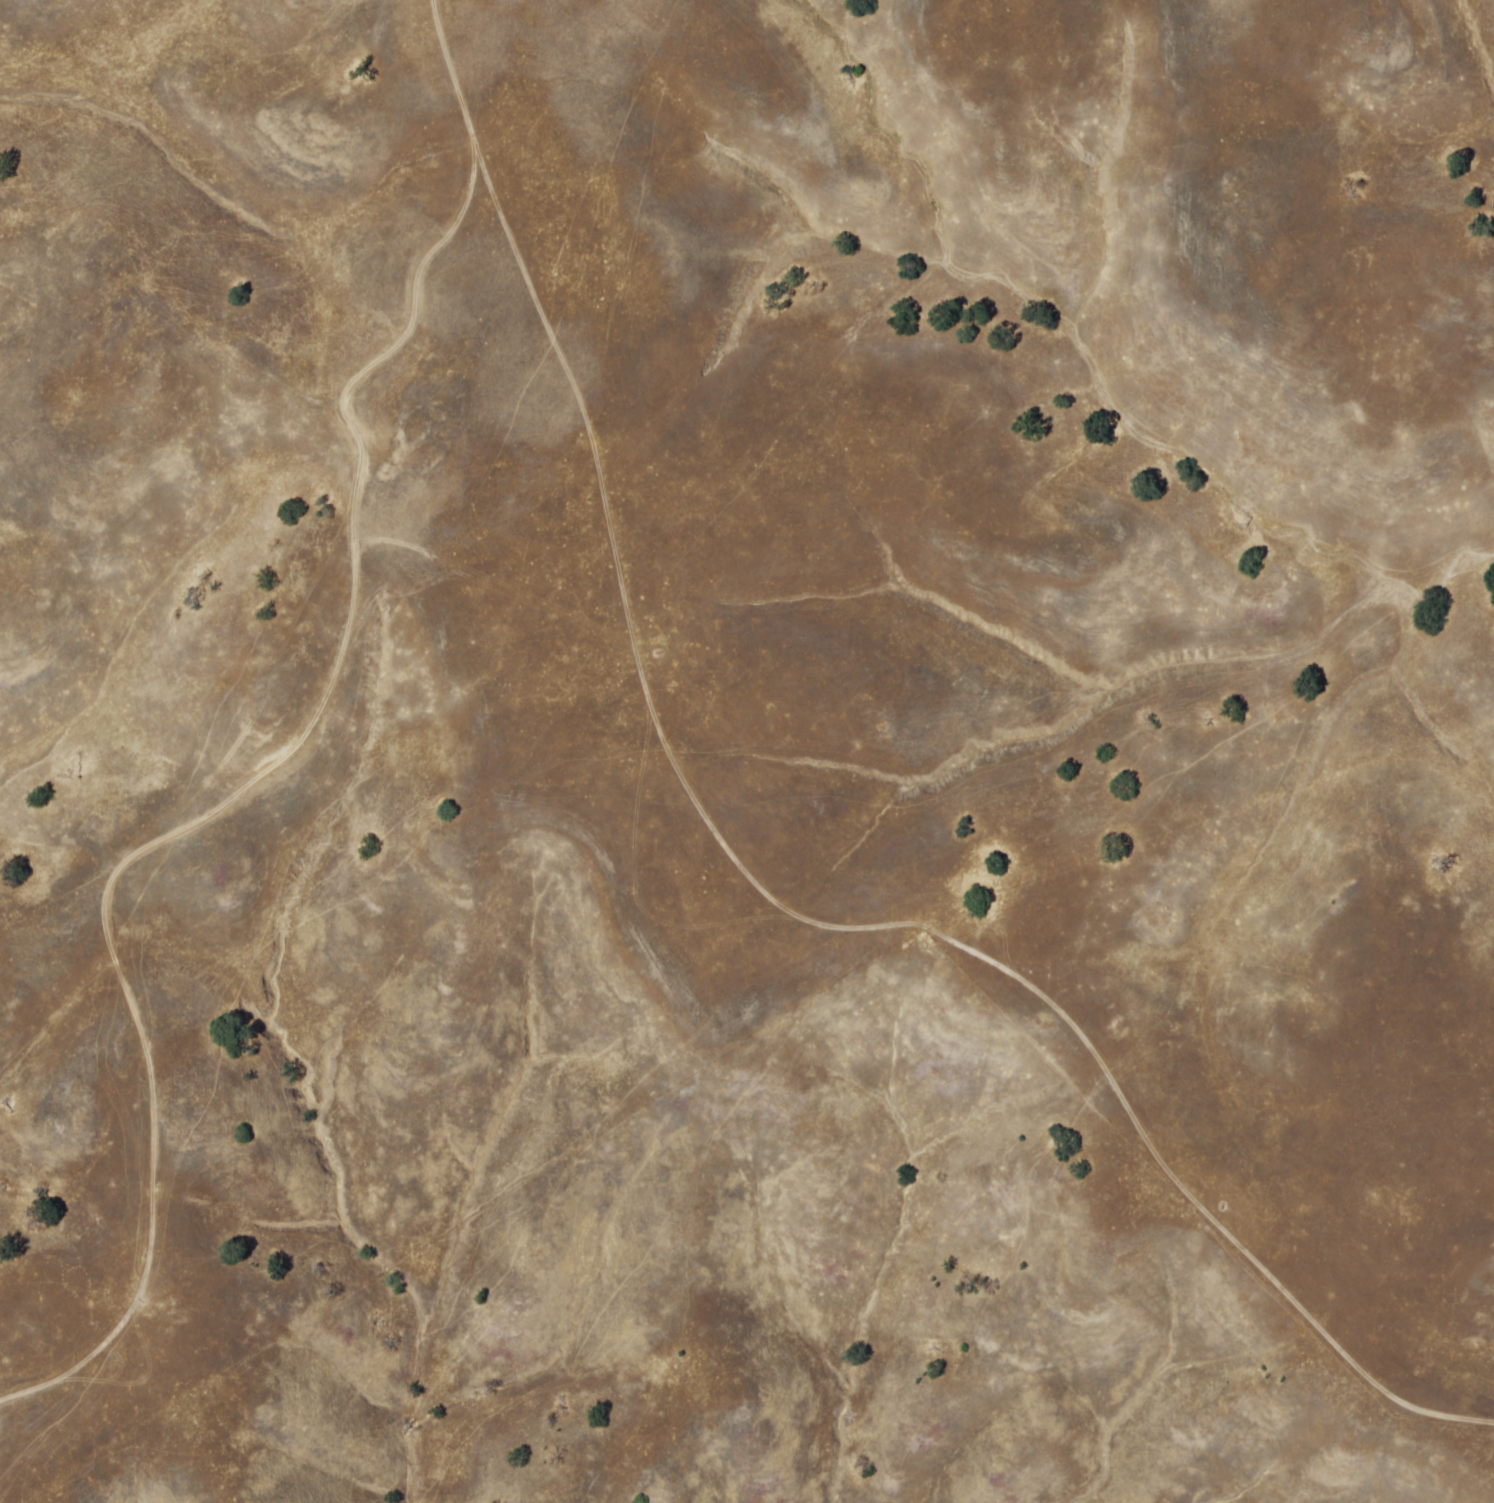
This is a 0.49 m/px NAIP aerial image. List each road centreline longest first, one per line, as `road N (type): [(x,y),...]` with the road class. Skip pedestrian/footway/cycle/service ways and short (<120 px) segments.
road 1 (track): [(1493,1422),(1428,1412),(1383,1392),(1174,1182),(1102,1064),(1033,985),(925,929),(820,926),(777,905),(698,815),(649,718),(587,418),(473,146)]
road 2 (track): [(0,1398),(77,1363),(119,1323),(136,1292),(149,1217),(146,1063),(106,928),(110,882),(125,860),(237,801),(331,688),(352,613),(348,522),(358,455),(339,395),(407,324),(415,270),(462,205),(473,146),(428,0)]

